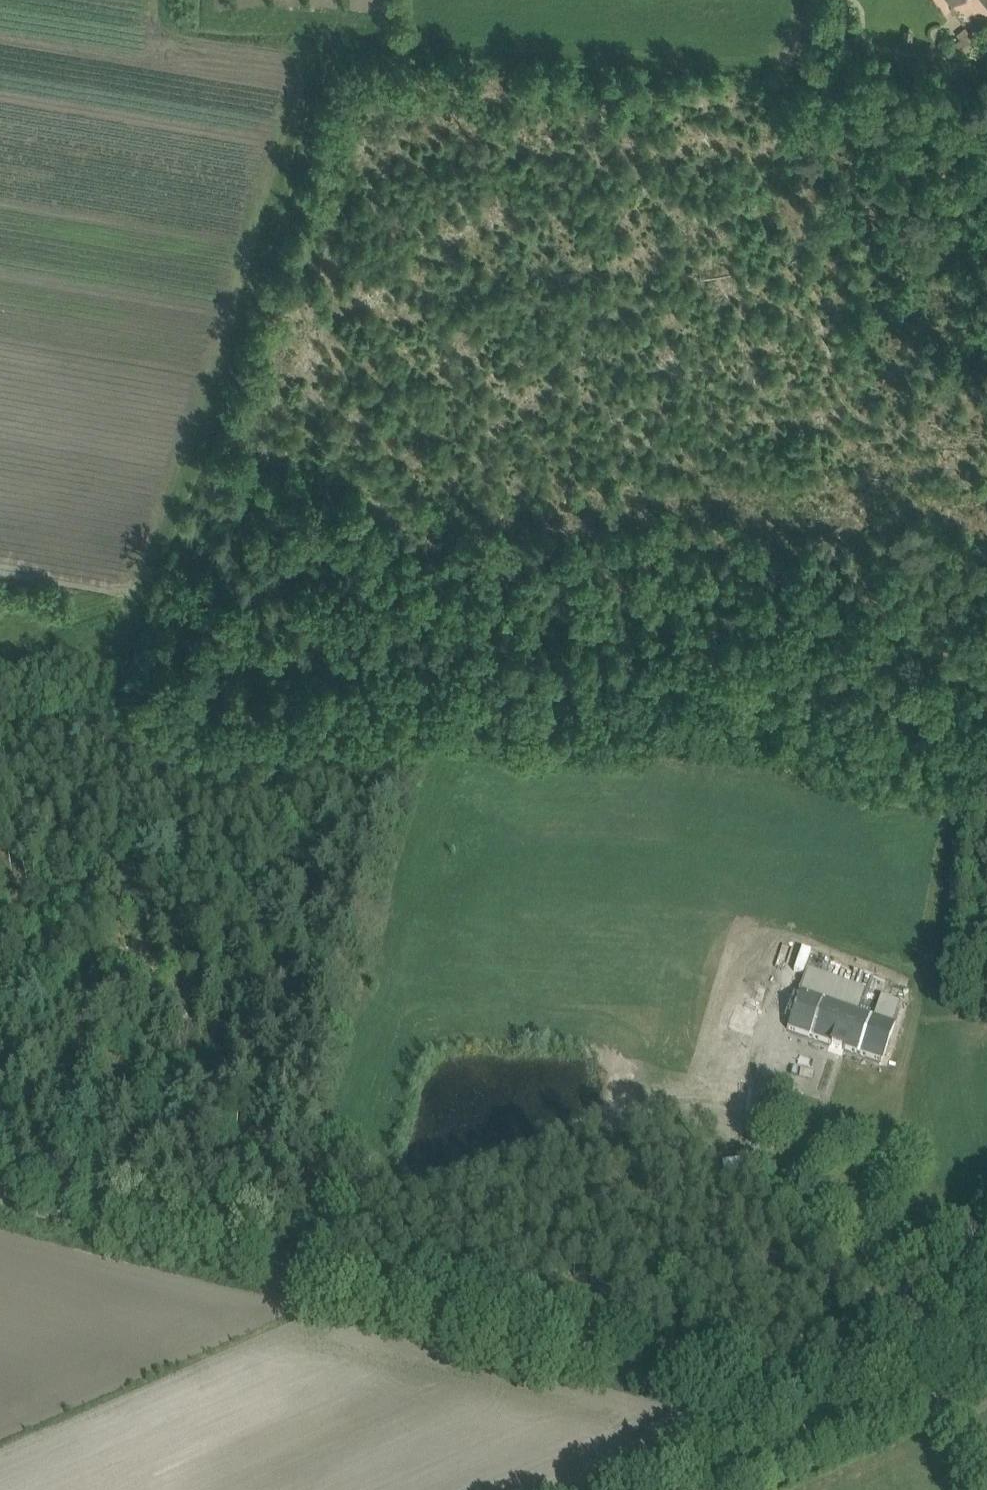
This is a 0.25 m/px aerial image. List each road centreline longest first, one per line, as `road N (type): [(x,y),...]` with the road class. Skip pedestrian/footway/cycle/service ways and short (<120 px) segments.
road 1 (track): [(848,1421),(0,1206)]
road 2 (unclassified): [(848,1421),(692,1489)]
road 3 (unclassified): [(848,1421),(986,1360)]

